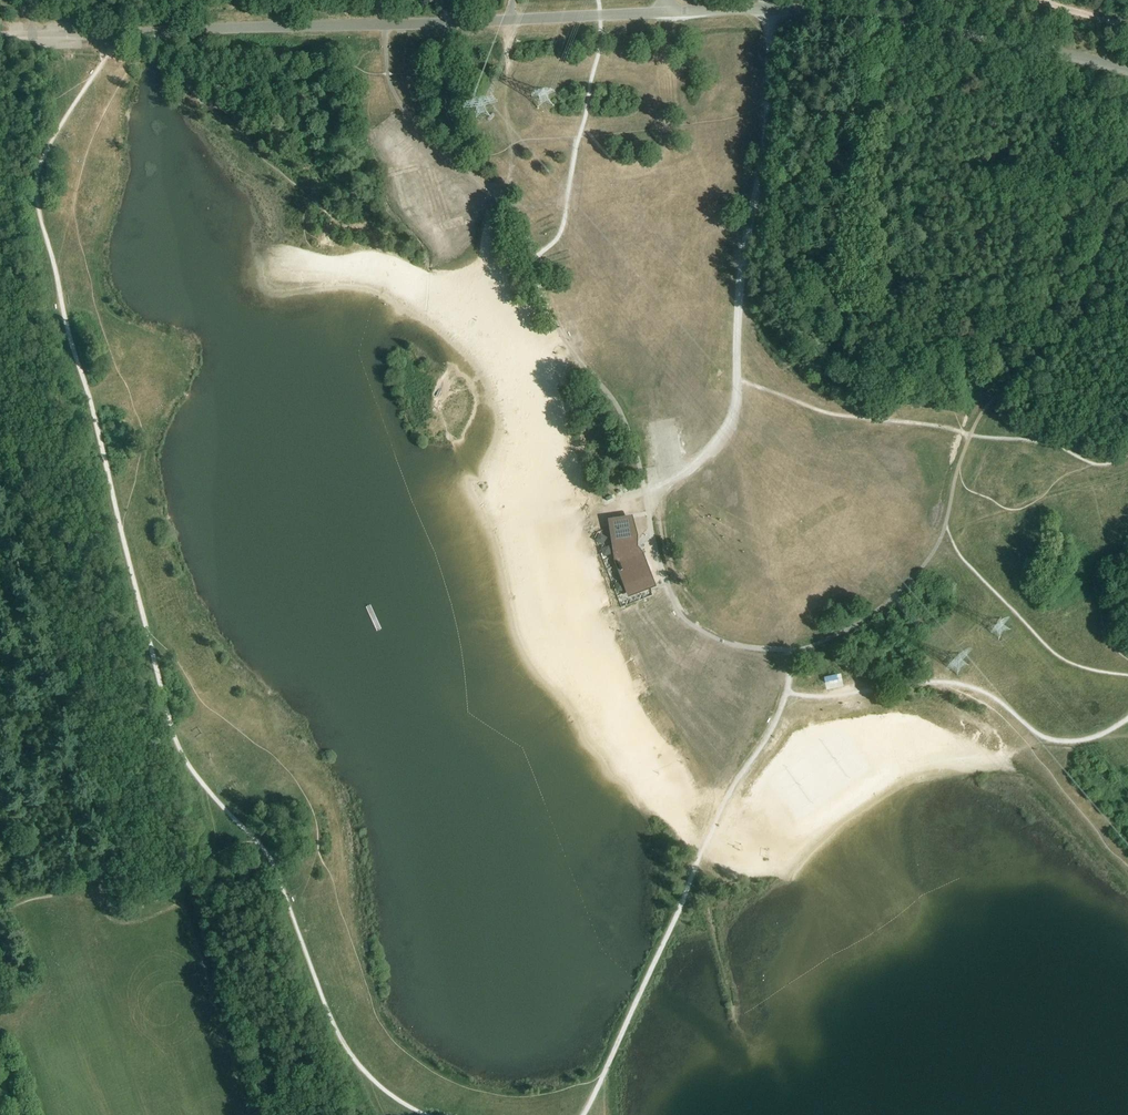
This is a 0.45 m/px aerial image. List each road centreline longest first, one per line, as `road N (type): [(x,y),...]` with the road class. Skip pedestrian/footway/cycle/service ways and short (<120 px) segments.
road 1 (unclassified): [(7,37),(665,12)]
road 2 (unclassified): [(665,12),(830,15),(1127,70)]

